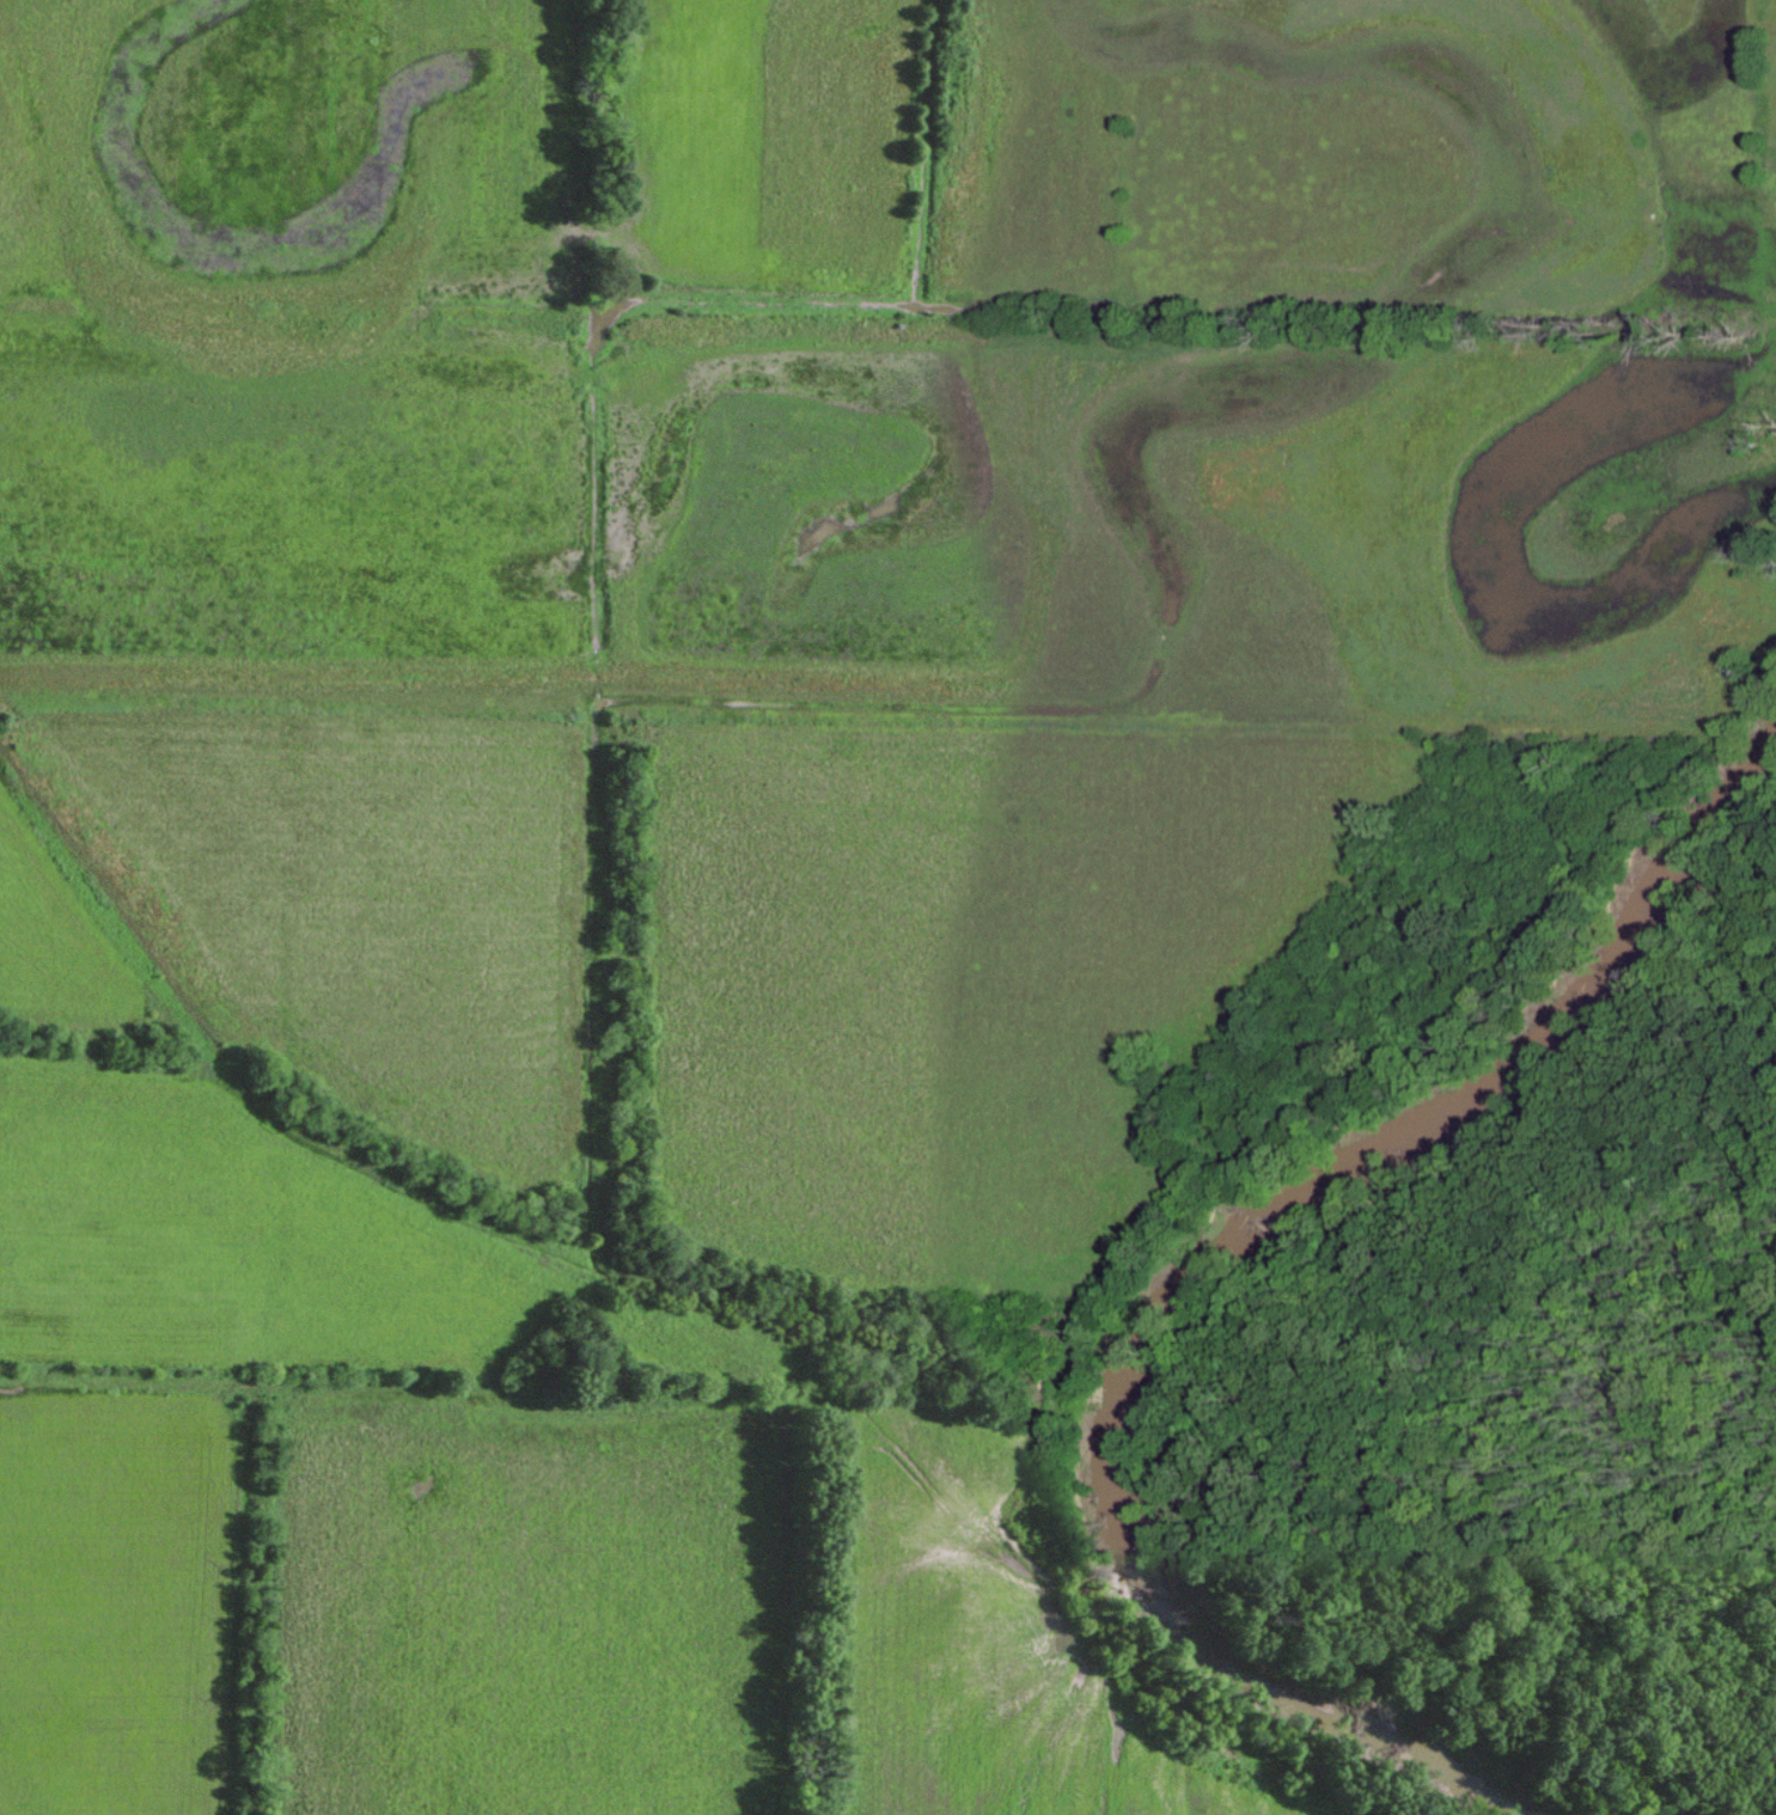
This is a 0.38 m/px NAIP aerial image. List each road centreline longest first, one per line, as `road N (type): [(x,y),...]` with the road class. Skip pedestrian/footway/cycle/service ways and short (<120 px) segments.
road 1 (residential): [(0,1378),(213,1377),(652,1416),(828,1397),(994,1436)]

